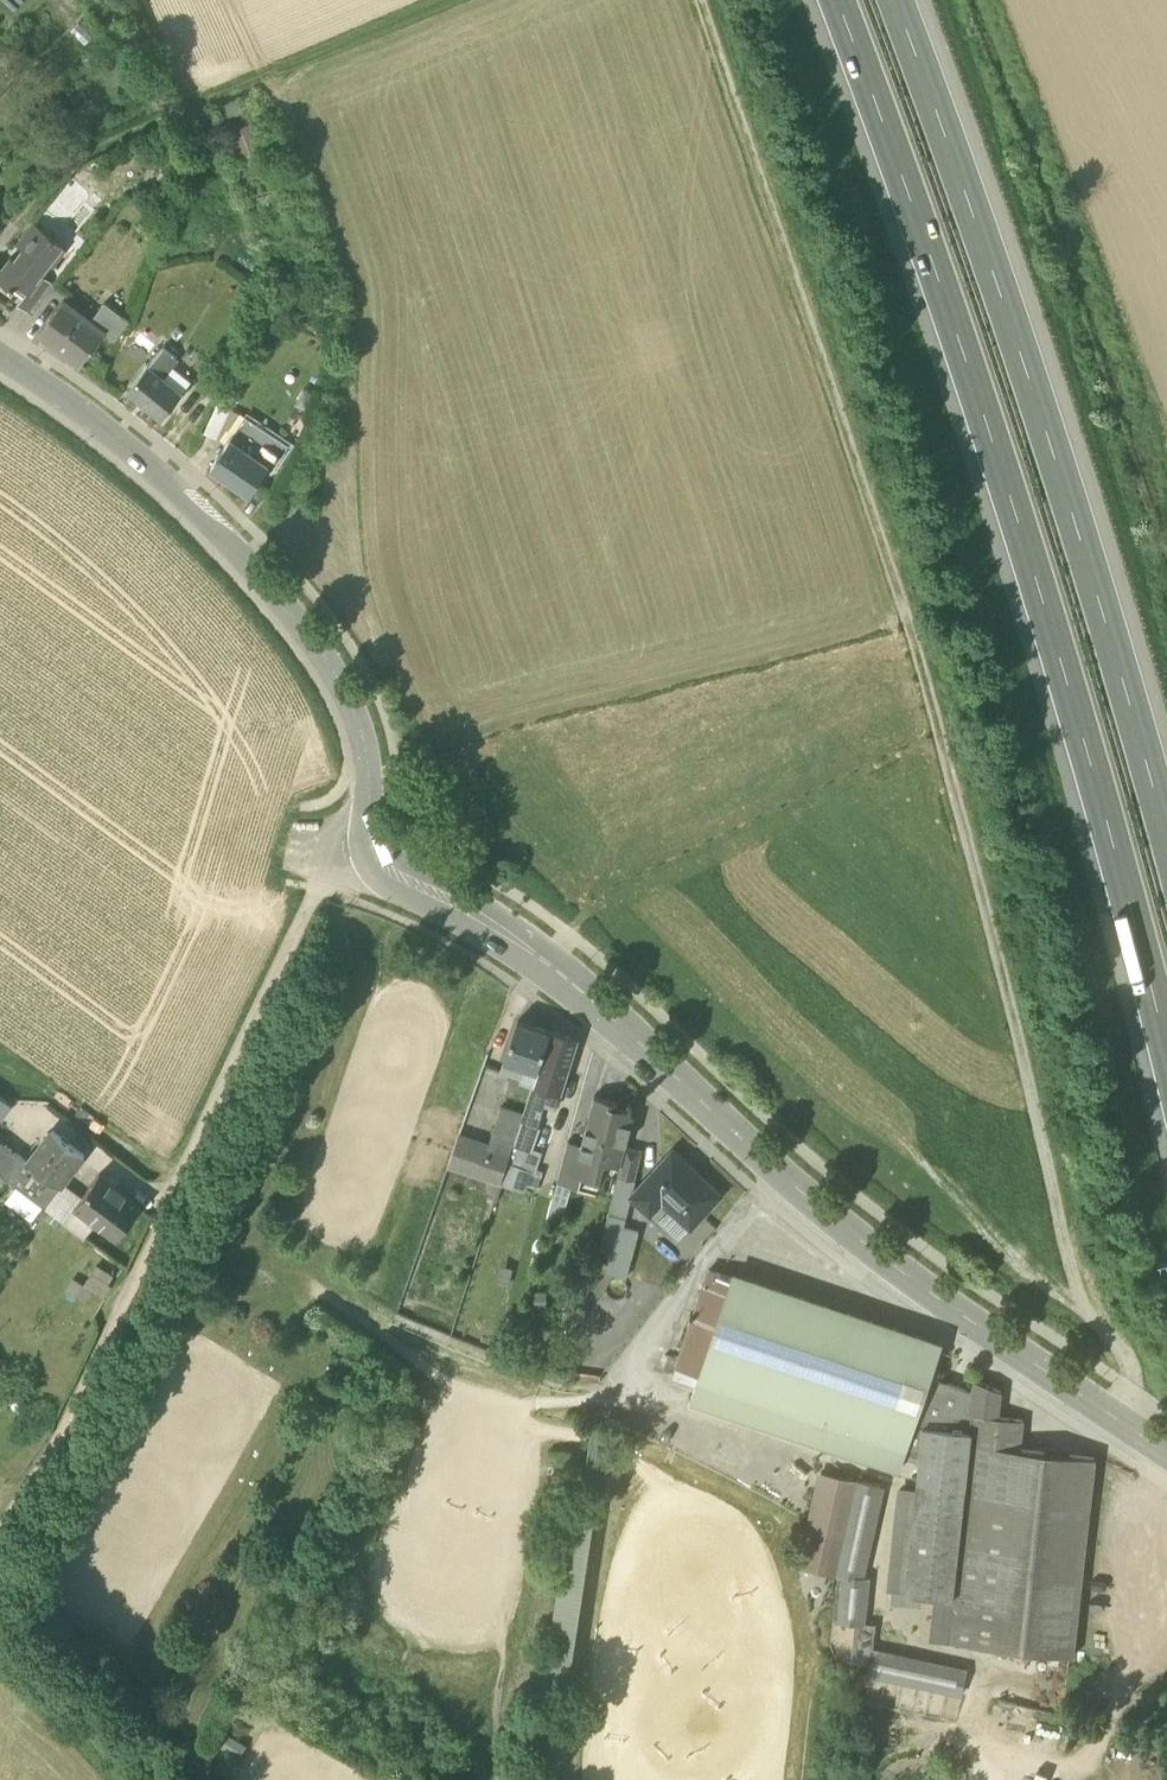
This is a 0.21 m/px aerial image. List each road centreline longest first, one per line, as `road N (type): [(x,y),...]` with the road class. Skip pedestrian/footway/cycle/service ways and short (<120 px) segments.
road 1 (track): [(1131,1429),(1137,1396),(1132,1354),(1085,1311),(917,664),(700,0)]
road 2 (motorway): [(838,0),(958,329),(1056,638),(1166,1040)]
road 3 (residential): [(1166,1453),(863,1241),(572,983),(375,856)]
road 4 (motorway): [(1166,831),(1009,313),(897,0)]
road 5 (residential): [(375,856),(358,719),(308,633),(163,477),(101,425),(0,360)]
road 6 (unclassified): [(125,1301),(330,870),(375,856)]
road 7 (track): [(444,0),(79,154),(0,241)]
road 8 (track): [(0,1533),(62,1442),(125,1301)]
road 9 (track): [(1131,1429),(1166,1557)]

